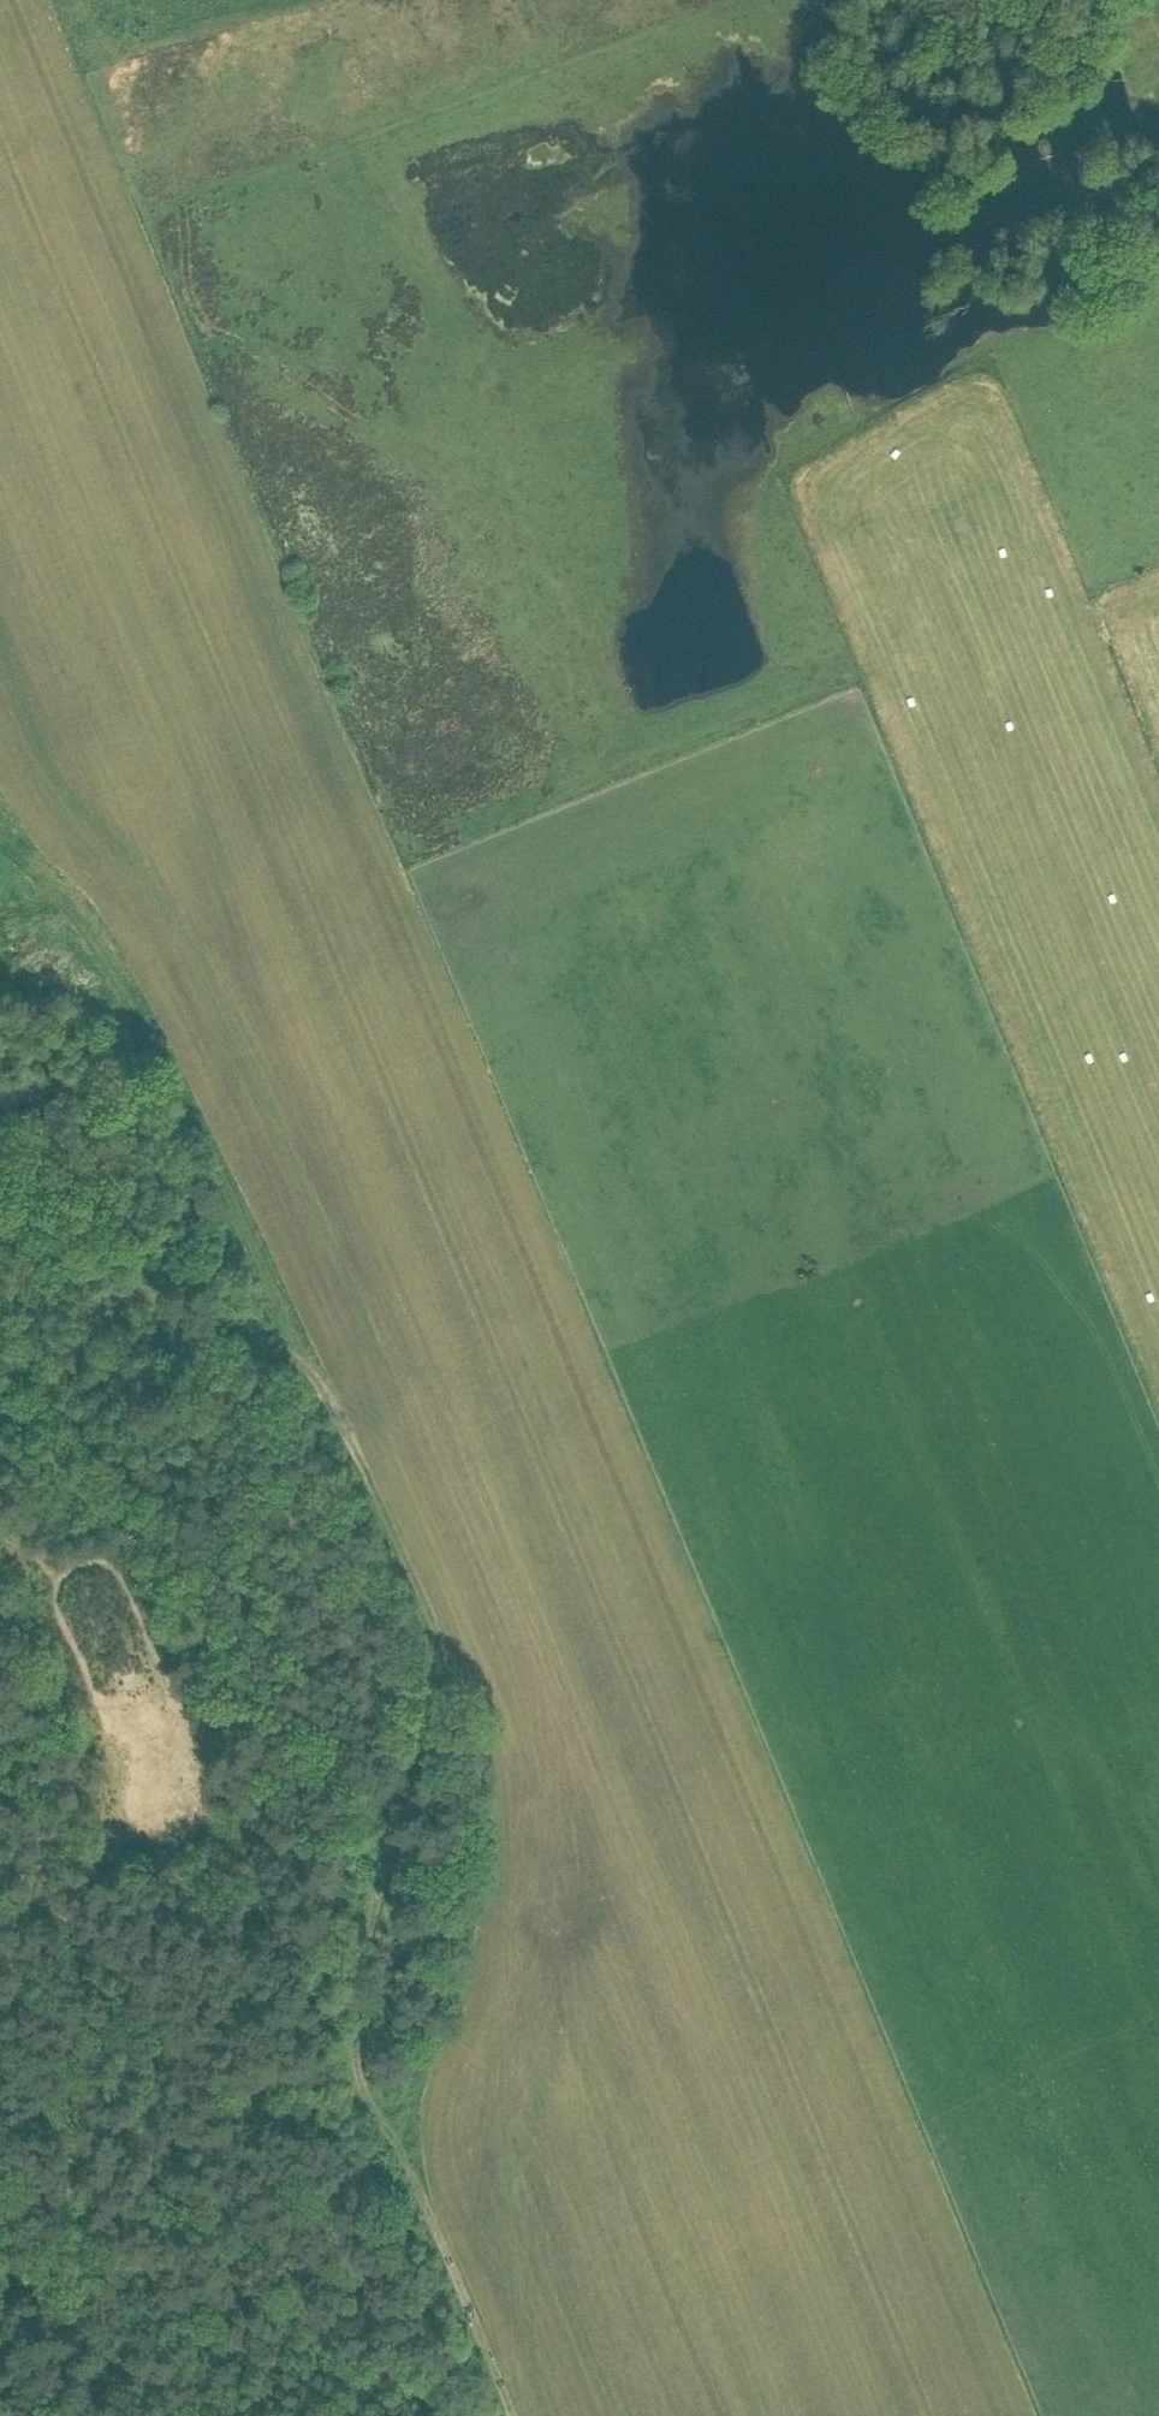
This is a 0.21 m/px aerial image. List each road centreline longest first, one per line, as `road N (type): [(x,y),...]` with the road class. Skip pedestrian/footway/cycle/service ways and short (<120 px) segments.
road 1 (track): [(336,2021),(332,1962),(343,1890),(423,1684),(412,1601),(335,1432),(295,1378),(0,1224)]
road 2 (track): [(0,1841),(73,1906),(268,2007),(336,2021),(353,2084),(419,2188),(518,2415)]

